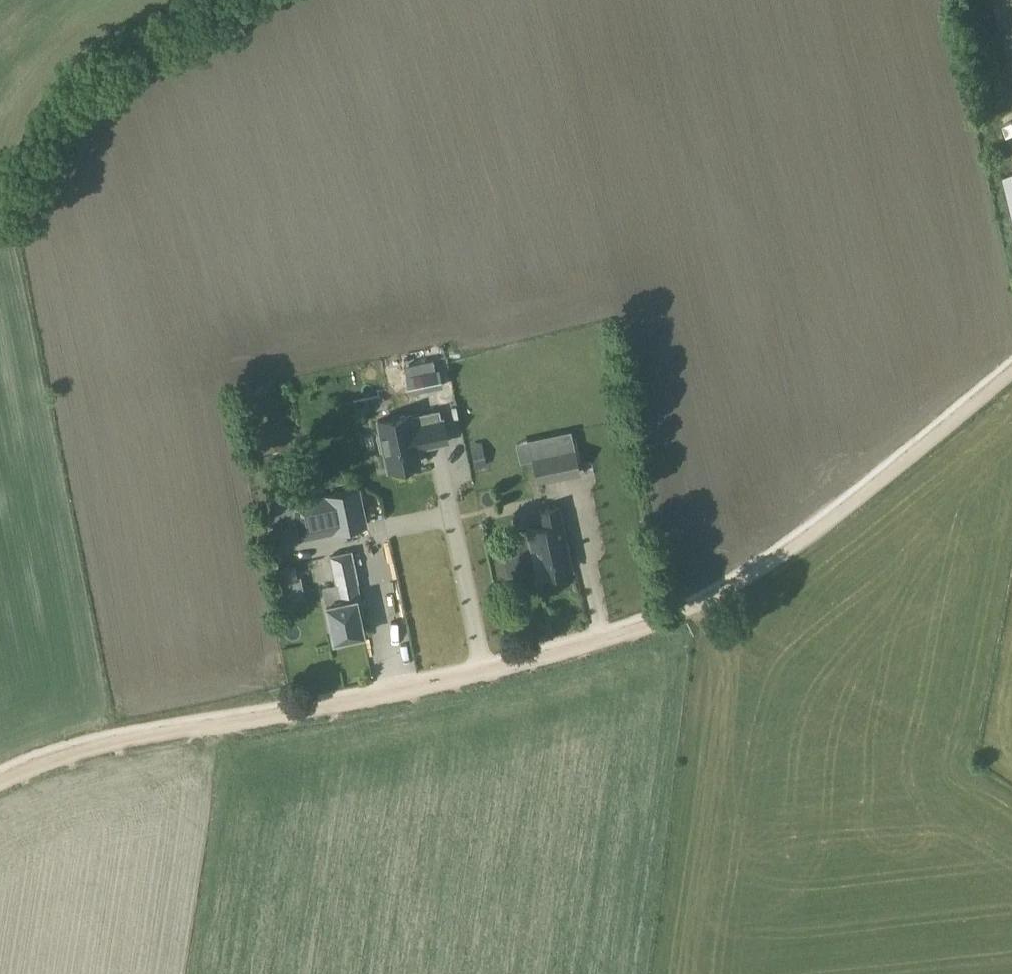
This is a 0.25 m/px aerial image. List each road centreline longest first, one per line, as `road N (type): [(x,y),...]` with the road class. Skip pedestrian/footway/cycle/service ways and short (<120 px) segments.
road 1 (track): [(0,779),(75,752),(449,680),(603,640),(698,604),(806,538),(1011,371)]

